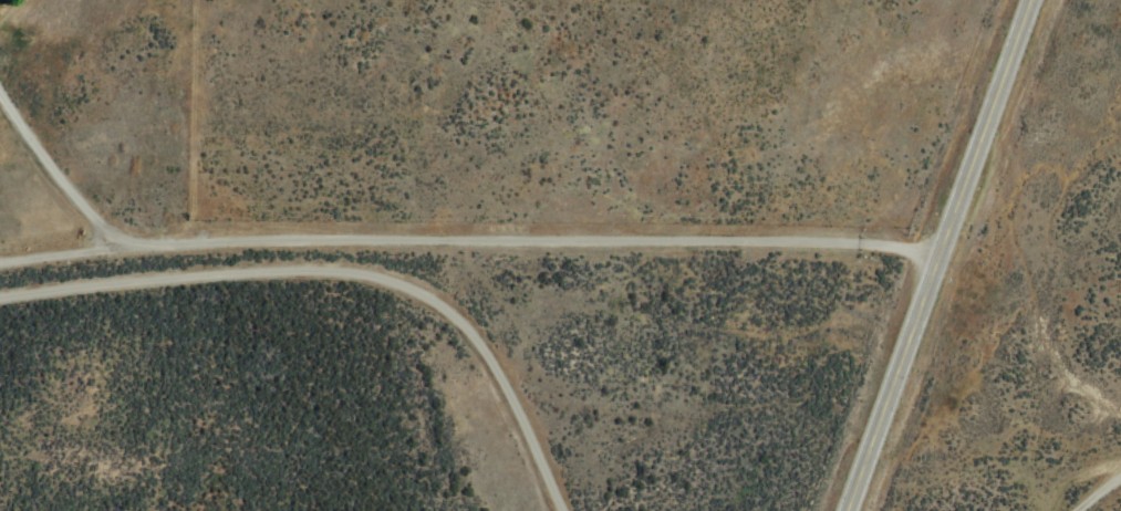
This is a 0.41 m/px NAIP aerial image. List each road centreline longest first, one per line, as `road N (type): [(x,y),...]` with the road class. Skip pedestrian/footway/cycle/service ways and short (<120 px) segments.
road 1 (secondary): [(857,510),(1040,0)]

